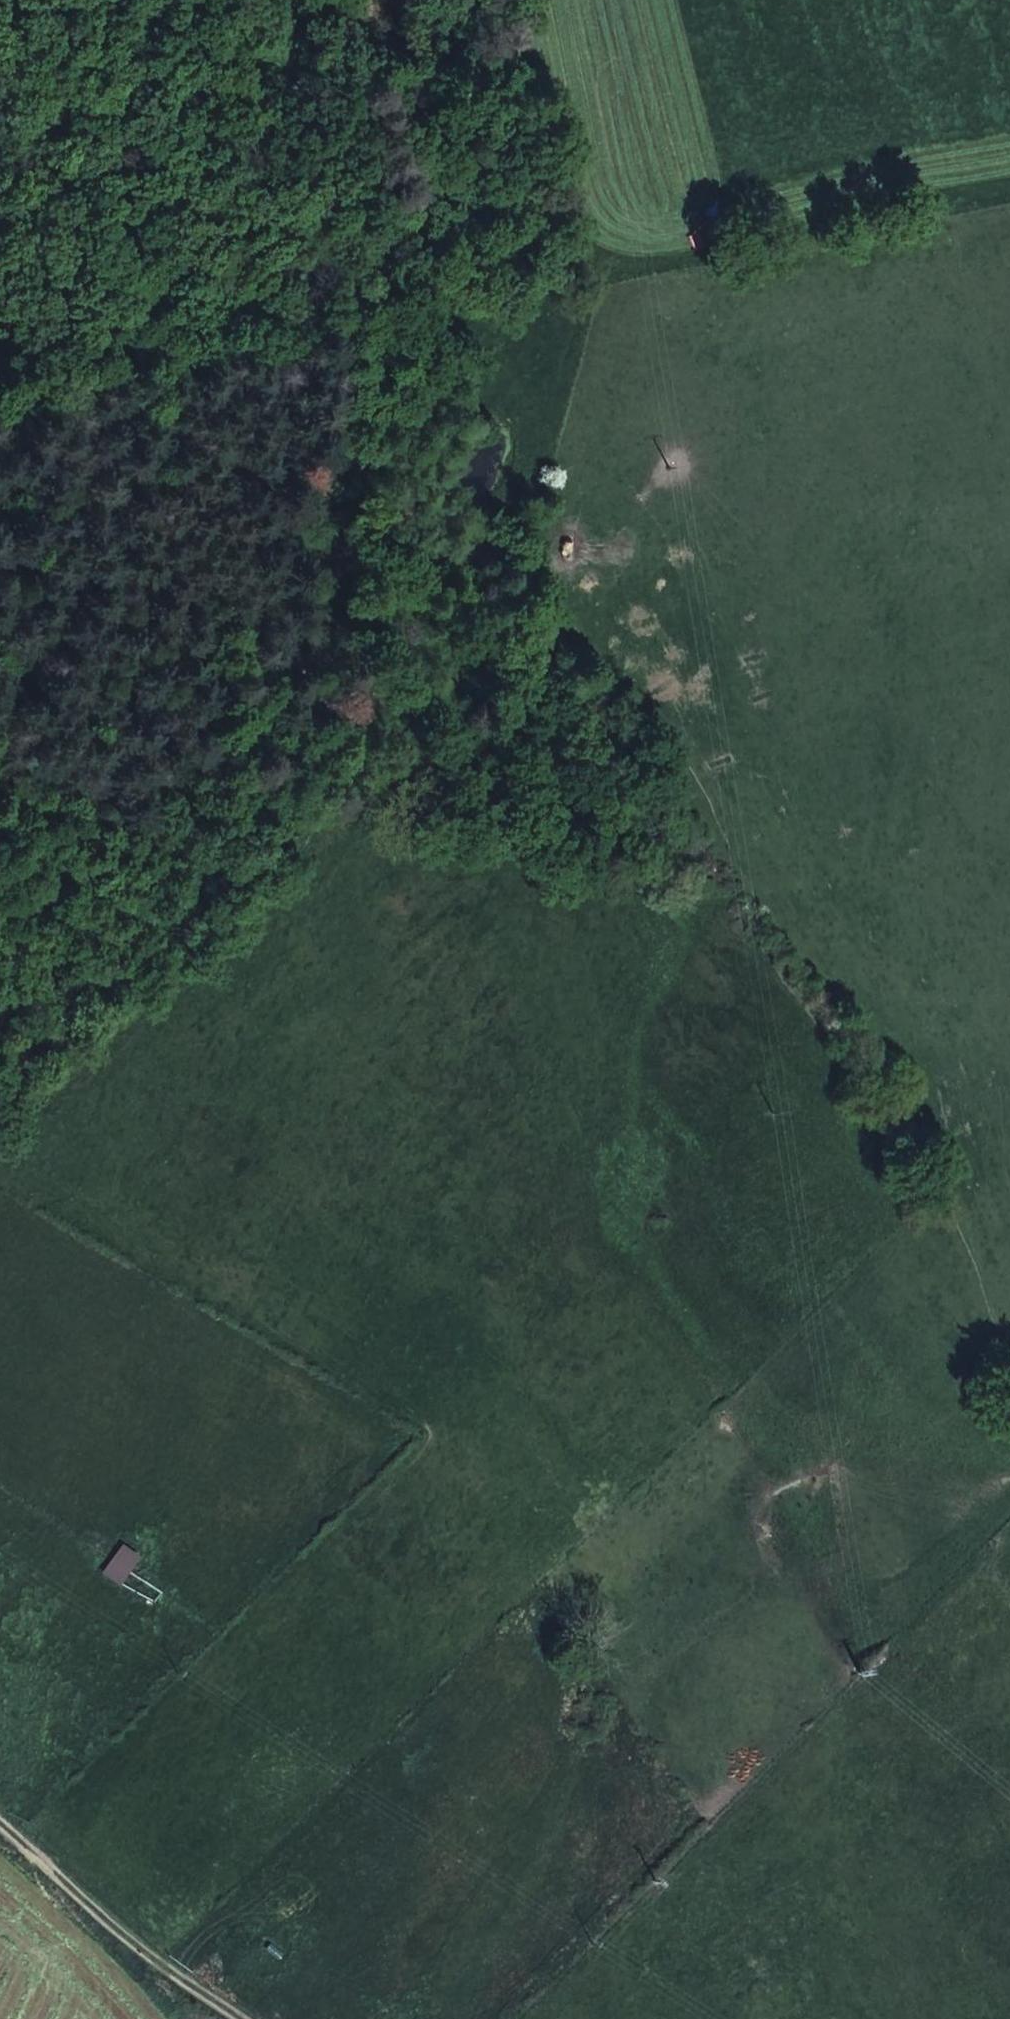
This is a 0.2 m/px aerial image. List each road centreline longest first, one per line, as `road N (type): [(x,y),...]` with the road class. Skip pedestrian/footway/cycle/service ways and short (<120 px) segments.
road 1 (track): [(241,2018),(107,1924),(0,1823)]

